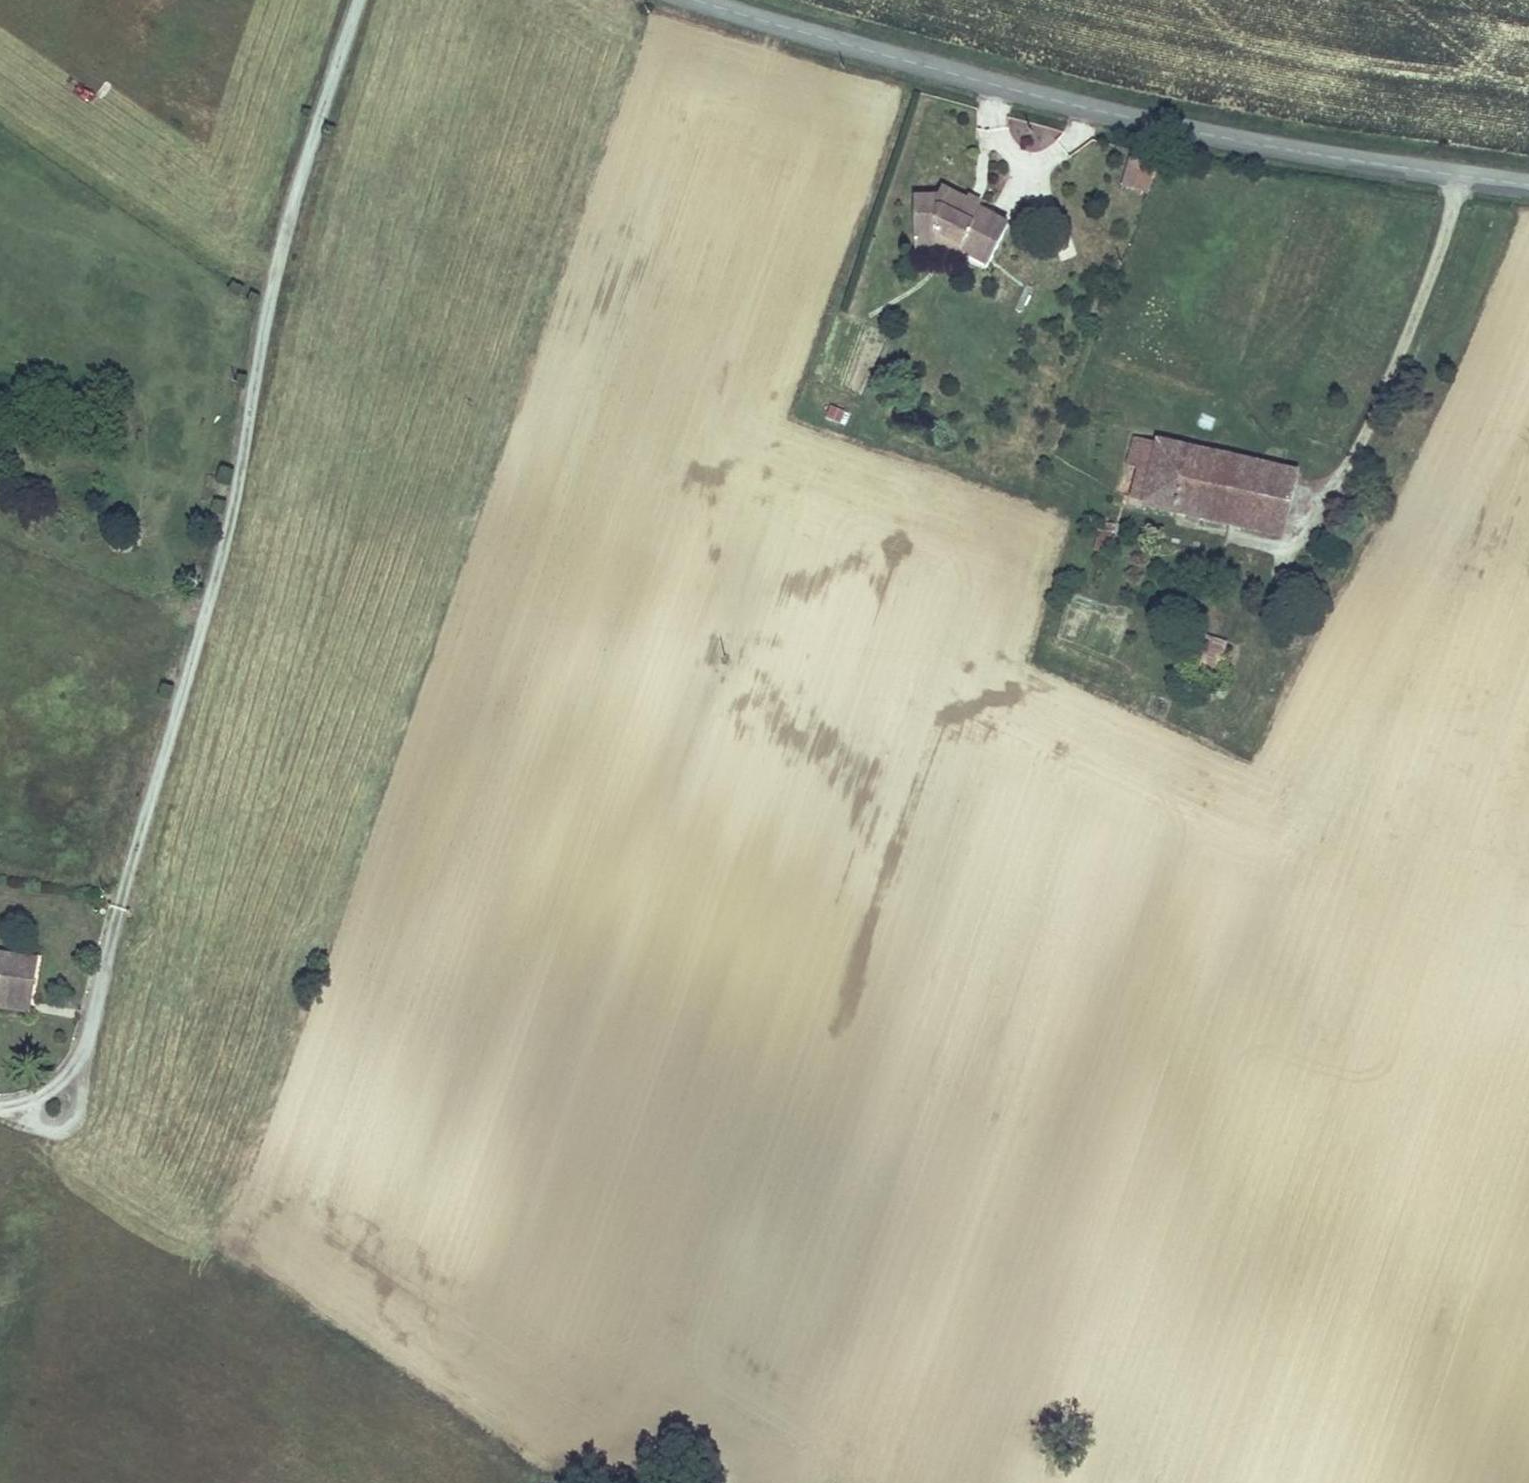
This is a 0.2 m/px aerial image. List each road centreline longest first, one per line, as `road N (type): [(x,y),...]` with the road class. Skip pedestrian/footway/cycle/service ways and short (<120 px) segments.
road 1 (tertiary): [(701,0),(1200,133),(1528,184)]

